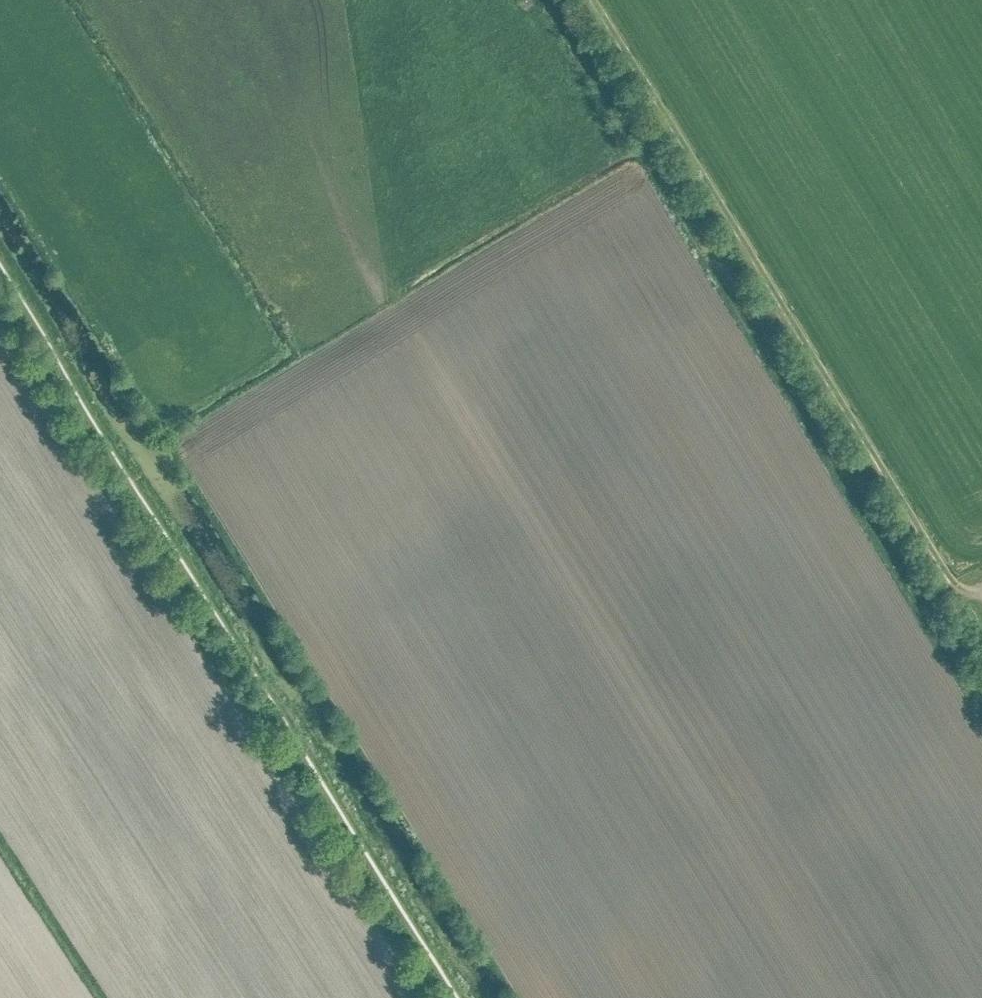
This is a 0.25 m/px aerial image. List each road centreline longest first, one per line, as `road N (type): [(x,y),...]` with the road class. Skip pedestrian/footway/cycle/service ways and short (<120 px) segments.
road 1 (track): [(951,580),(594,0)]

